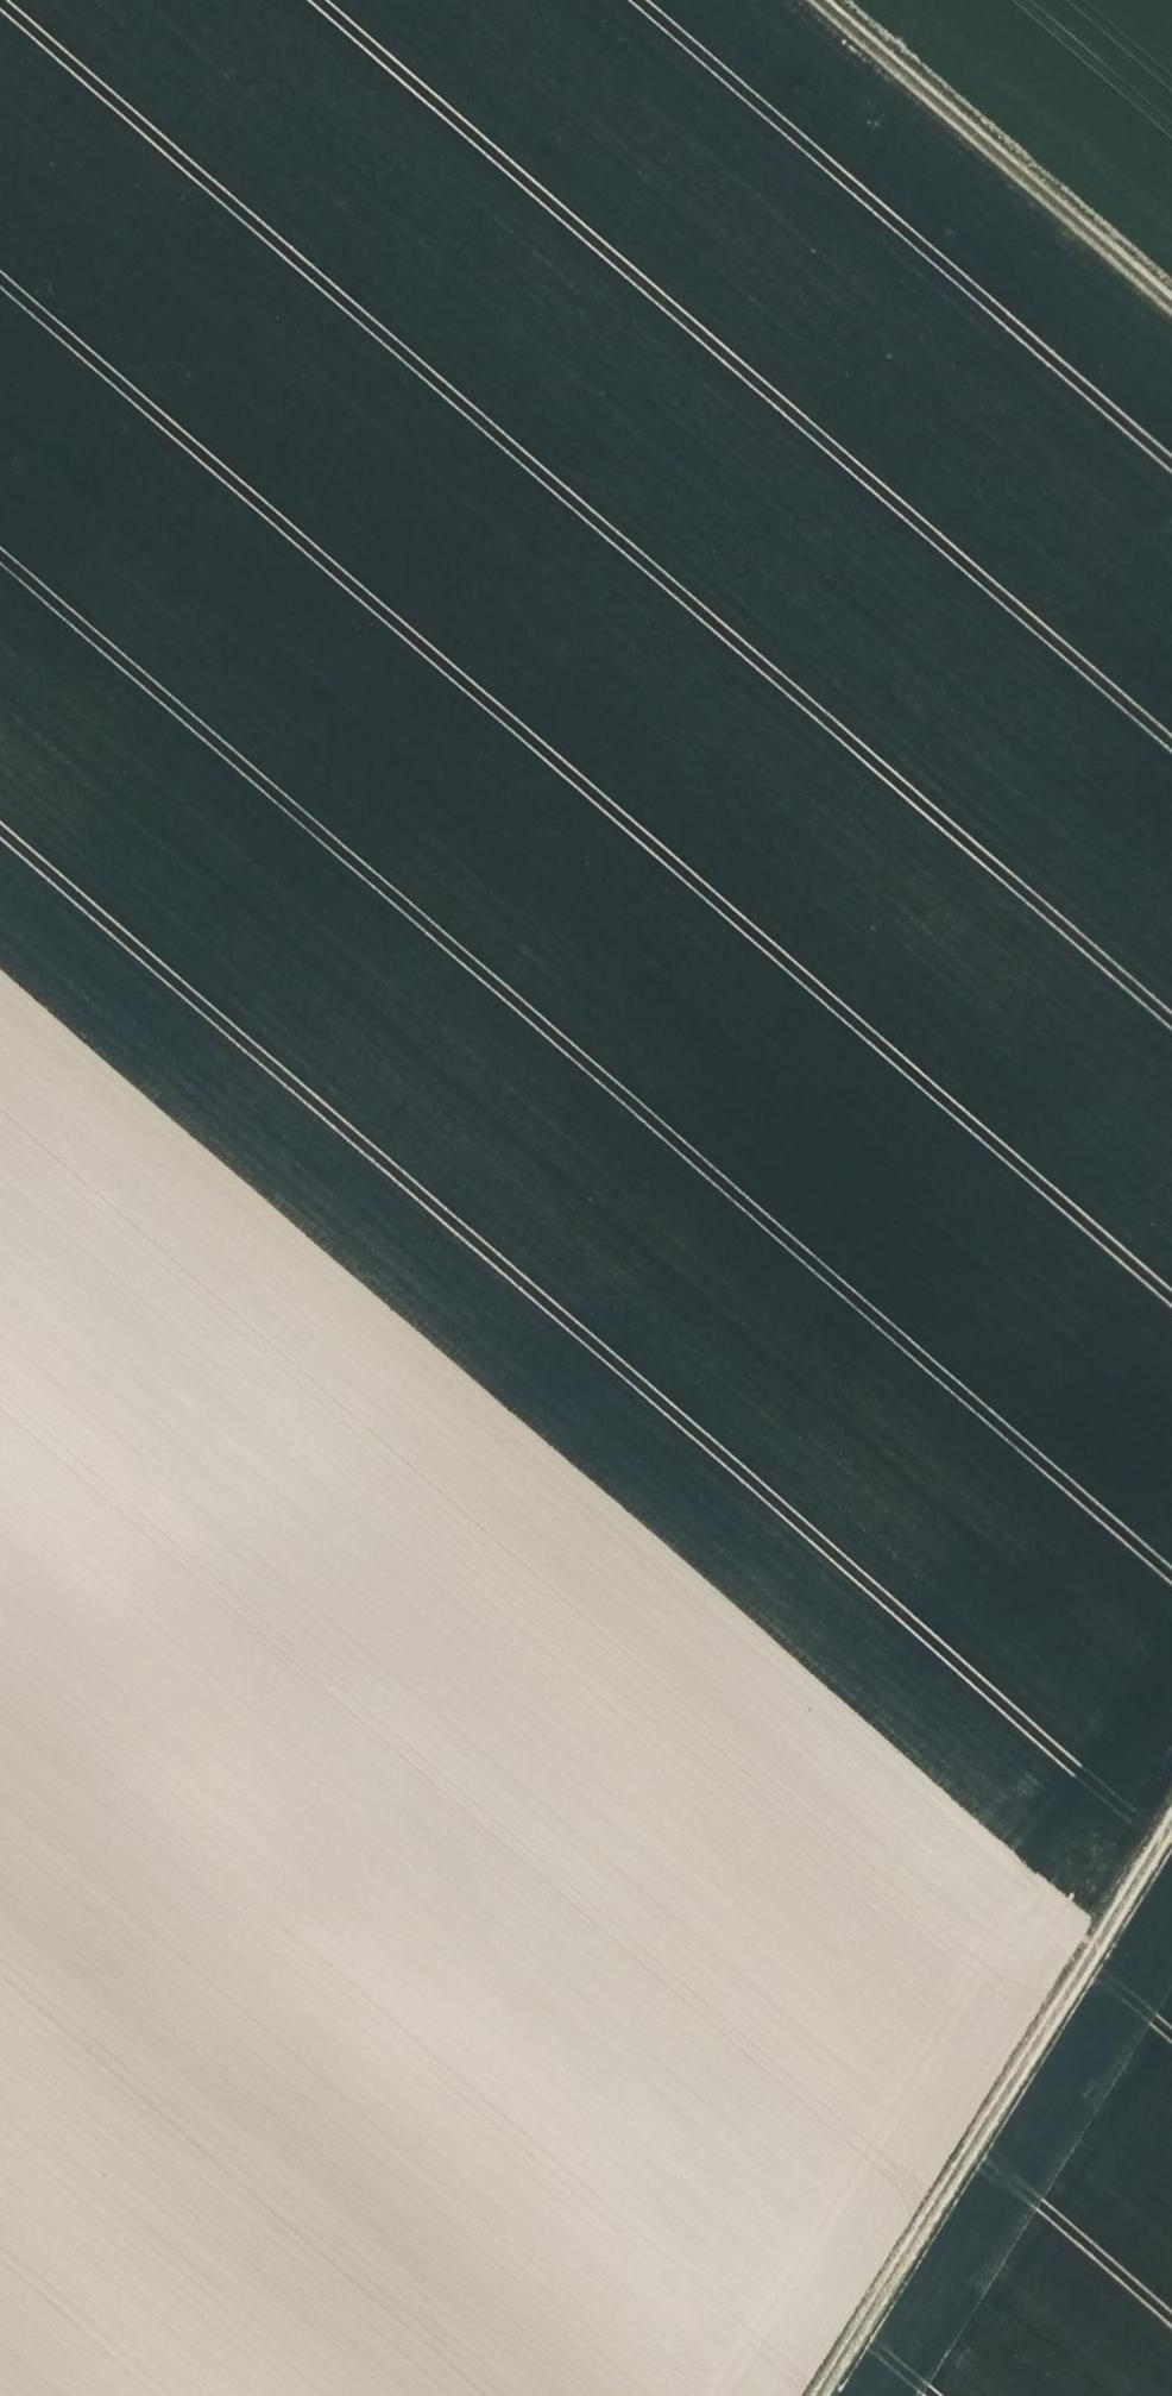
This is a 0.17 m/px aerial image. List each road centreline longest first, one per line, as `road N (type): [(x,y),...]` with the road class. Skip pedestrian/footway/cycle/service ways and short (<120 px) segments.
road 1 (track): [(1171,1817),(815,2395)]
road 2 (track): [(821,0),(1171,306)]

